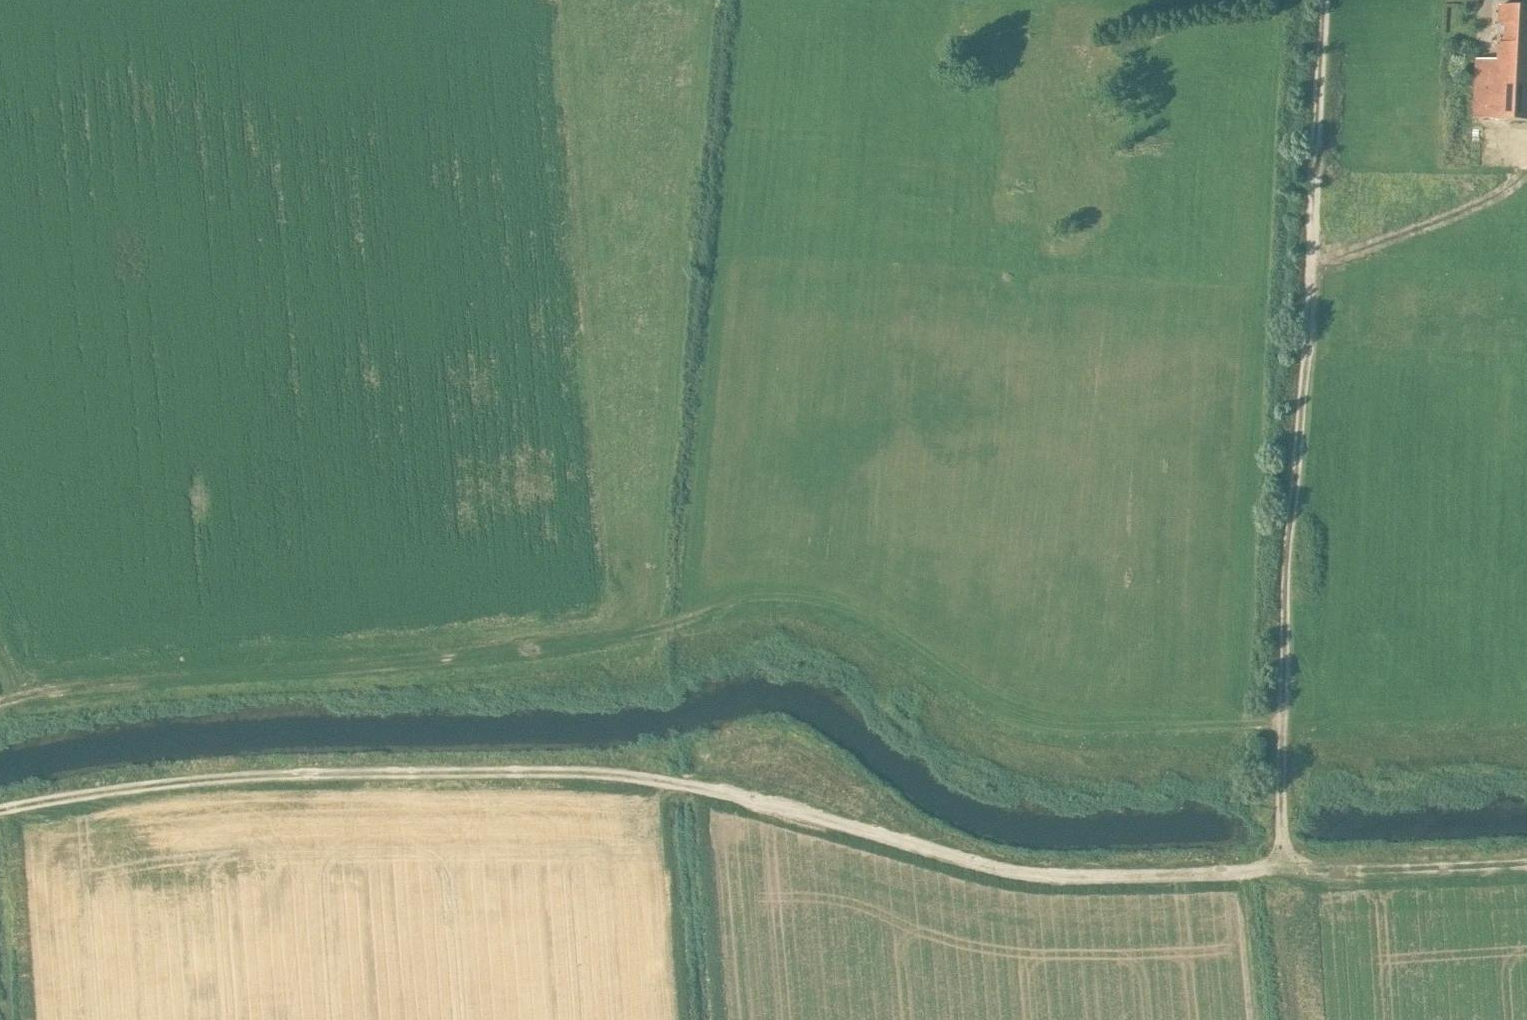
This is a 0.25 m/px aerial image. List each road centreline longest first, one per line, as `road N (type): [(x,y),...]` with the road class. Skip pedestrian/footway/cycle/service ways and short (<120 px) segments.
road 1 (track): [(1526,856),(1010,869),(920,839),(792,746),(759,742),(683,785),(580,768),(259,773),(0,808)]
road 2 (track): [(1323,0),(1277,782),(1293,865)]

